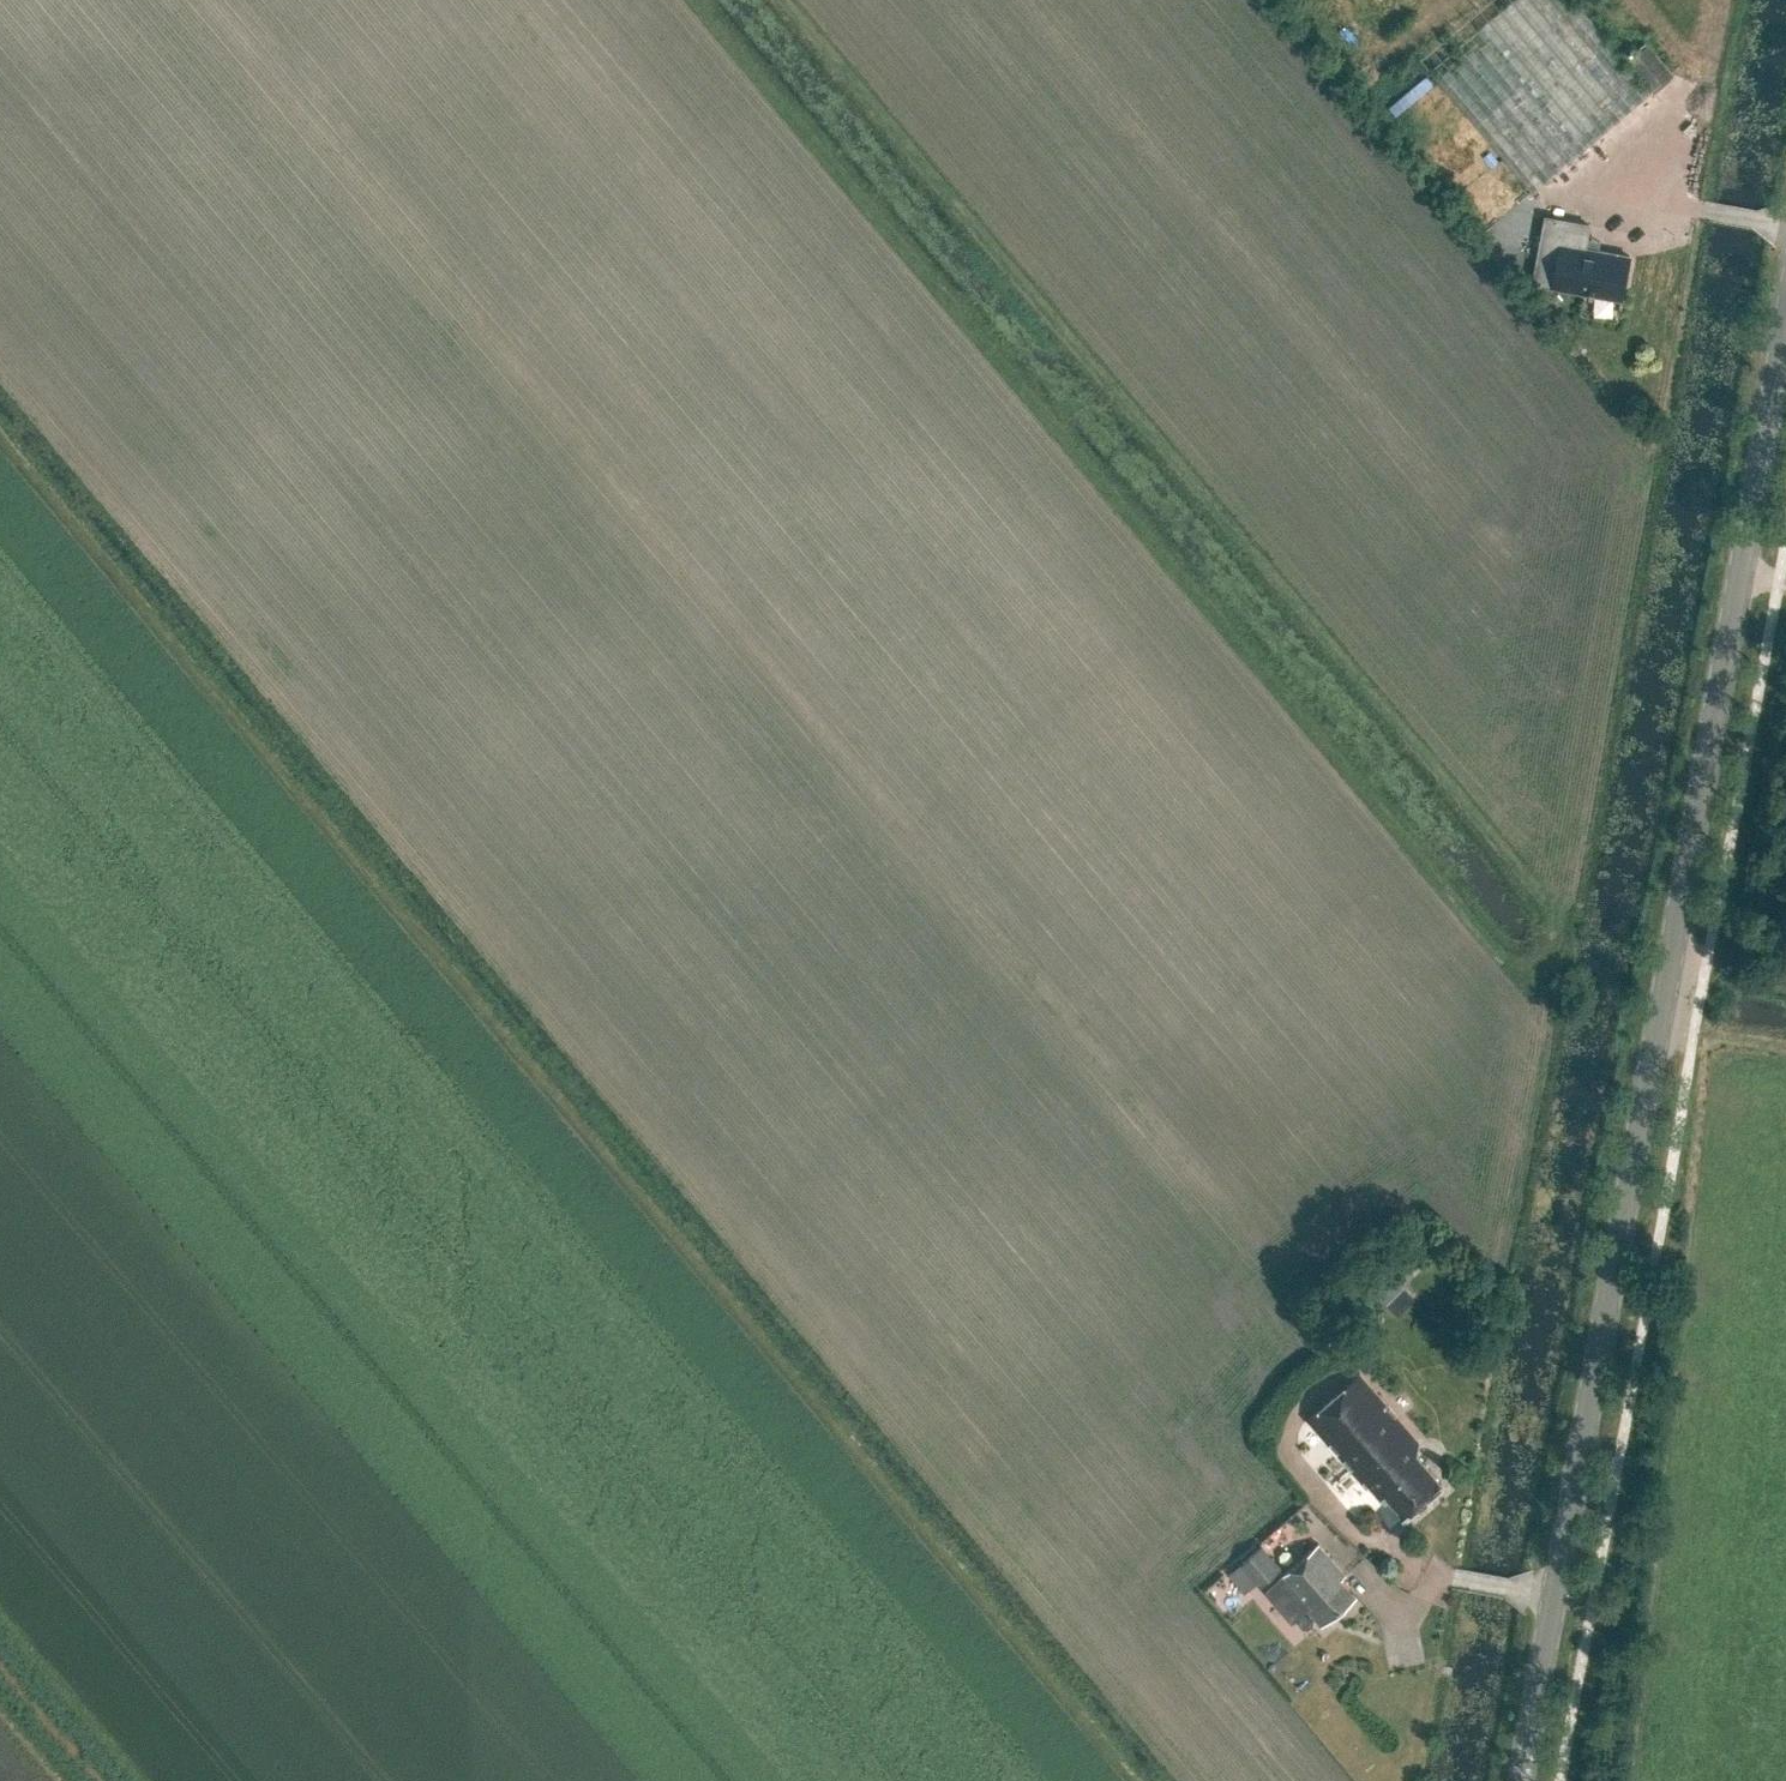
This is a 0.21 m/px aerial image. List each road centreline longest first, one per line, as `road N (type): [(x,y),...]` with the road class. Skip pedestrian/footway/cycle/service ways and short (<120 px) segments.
road 1 (tertiary): [(1521,1780),(1785,319)]

